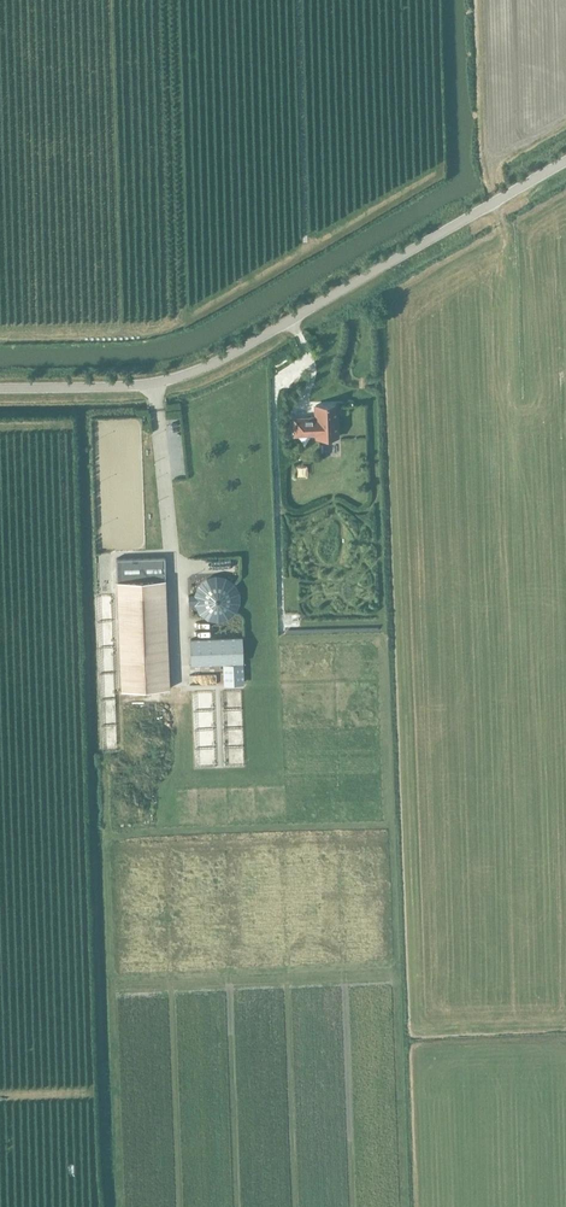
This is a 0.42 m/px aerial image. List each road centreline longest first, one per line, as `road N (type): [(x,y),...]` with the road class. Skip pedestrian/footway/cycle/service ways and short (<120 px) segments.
road 1 (unclassified): [(0,388),(124,386),(194,372),(565,156)]

